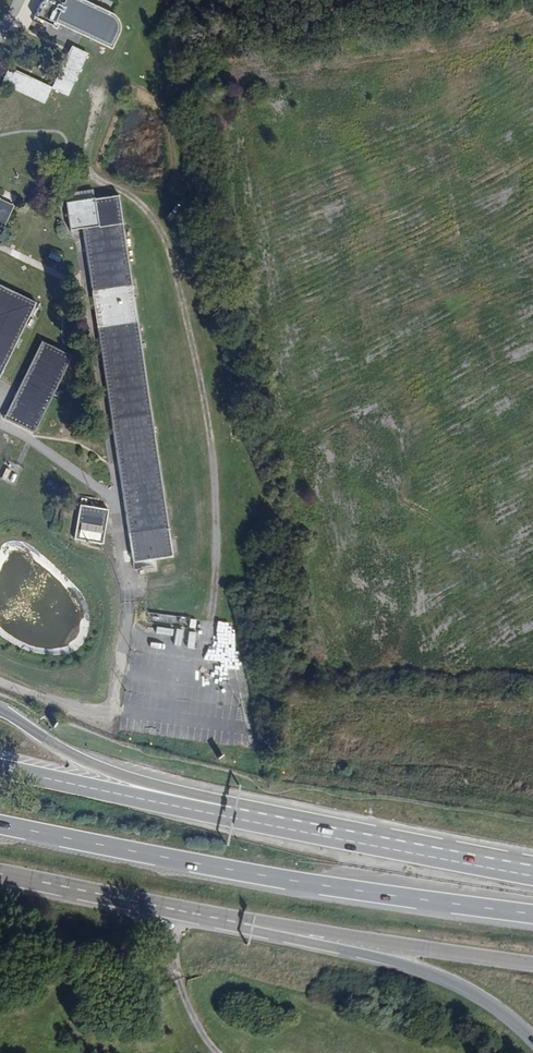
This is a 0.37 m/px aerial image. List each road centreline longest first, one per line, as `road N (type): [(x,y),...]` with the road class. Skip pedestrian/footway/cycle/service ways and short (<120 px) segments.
road 1 (trunk): [(0,823),(289,881),(532,918)]
road 2 (trunk): [(532,874),(221,815)]
road 3 (trunk): [(246,923),(436,975),(481,996),(532,1038)]
road 4 (trunk): [(246,923),(532,961)]
road 5 (trunk): [(0,873),(246,923)]
road 6 (trunk): [(221,815),(194,795),(84,762),(0,712)]
road 7 (trunk): [(221,815),(0,769)]

